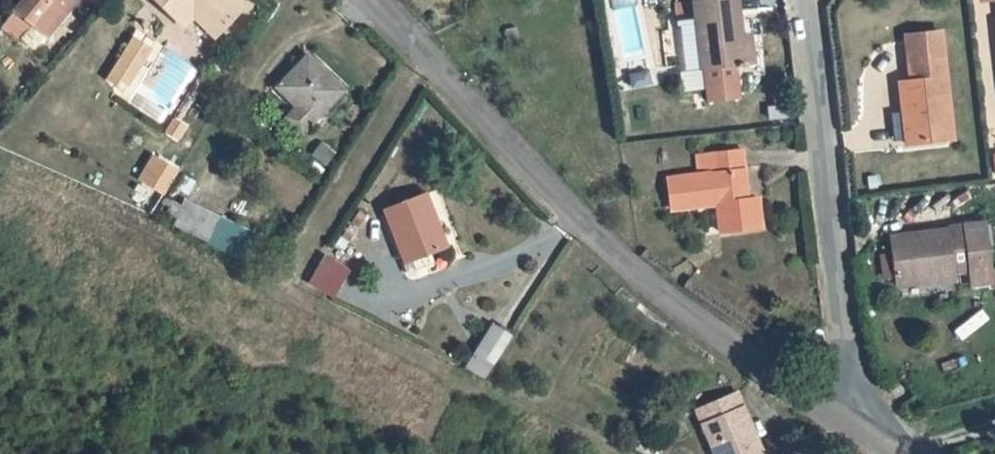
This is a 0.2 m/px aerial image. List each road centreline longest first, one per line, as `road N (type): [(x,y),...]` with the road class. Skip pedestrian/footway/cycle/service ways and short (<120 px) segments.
road 1 (residential): [(859,431),(706,333),(582,225),(356,0)]
road 2 (residential): [(859,431),(803,0)]

